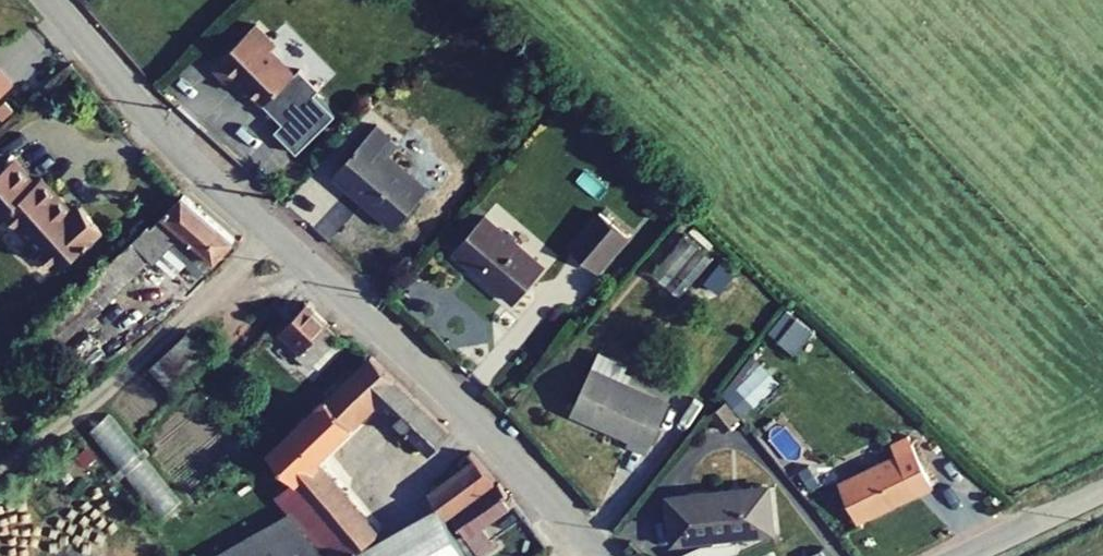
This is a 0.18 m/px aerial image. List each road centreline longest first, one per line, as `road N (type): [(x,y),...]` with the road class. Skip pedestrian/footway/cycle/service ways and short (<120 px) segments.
road 1 (residential): [(51,0),(191,163),(372,323),(603,555)]
road 2 (residential): [(963,555),(1102,489)]

